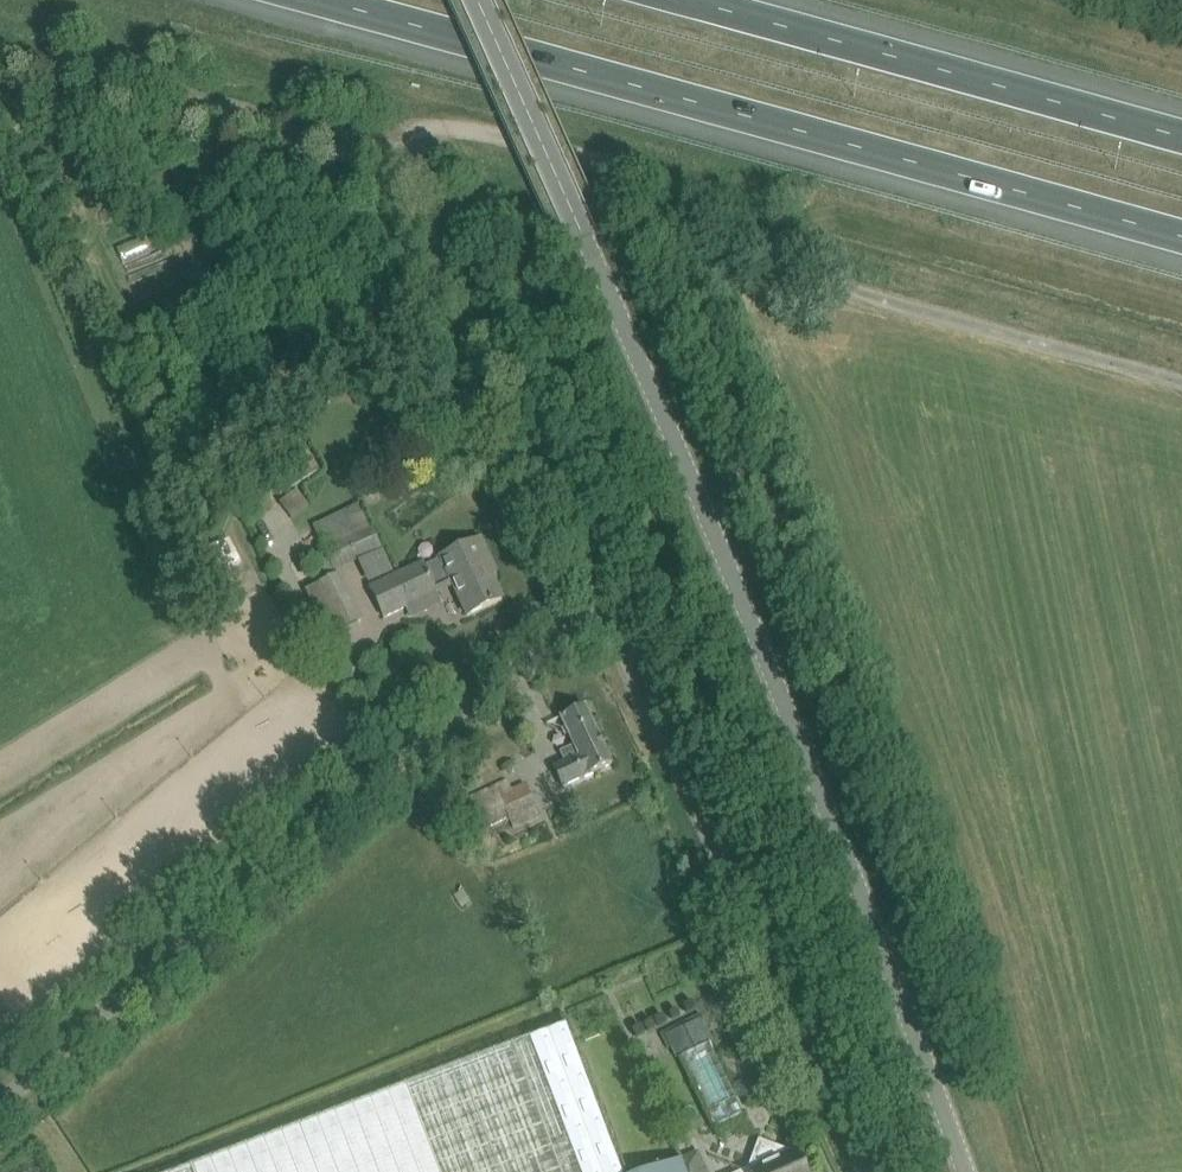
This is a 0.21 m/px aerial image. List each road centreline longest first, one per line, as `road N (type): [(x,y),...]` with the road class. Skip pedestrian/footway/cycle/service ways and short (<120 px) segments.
road 1 (tertiary): [(966,1171),(702,503),(478,0)]
road 2 (motorway): [(315,0),(1181,234)]
road 3 (unclassified): [(1181,383),(840,288),(758,248),(642,174),(468,130),(427,128),(391,147)]
road 4 (unclassified): [(0,1101),(529,657),(579,624),(612,618)]
road 5 (unclassified): [(869,1171),(612,618)]
road 6 (motorway): [(1181,138),(679,0)]
road 7 (unclassified): [(612,618),(391,147)]
road 8 (unclassified): [(391,147),(355,146),(0,54)]

